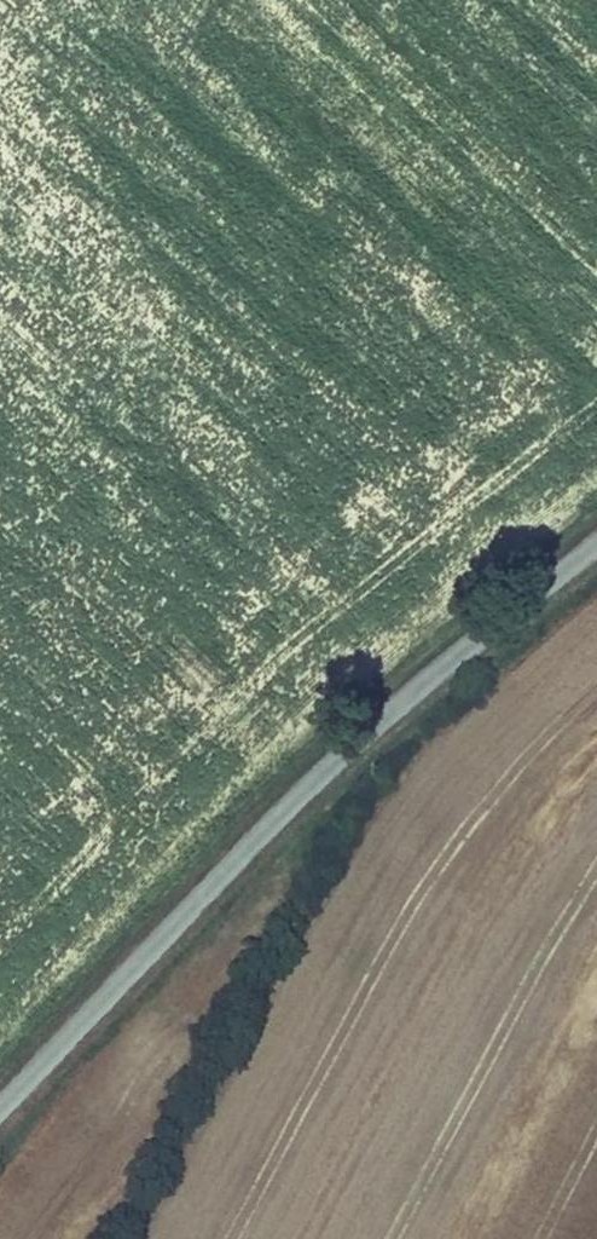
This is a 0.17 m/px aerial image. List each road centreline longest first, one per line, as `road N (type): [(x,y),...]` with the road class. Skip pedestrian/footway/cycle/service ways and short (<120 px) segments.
road 1 (unclassified): [(0,1108),(344,751),(596,545)]

